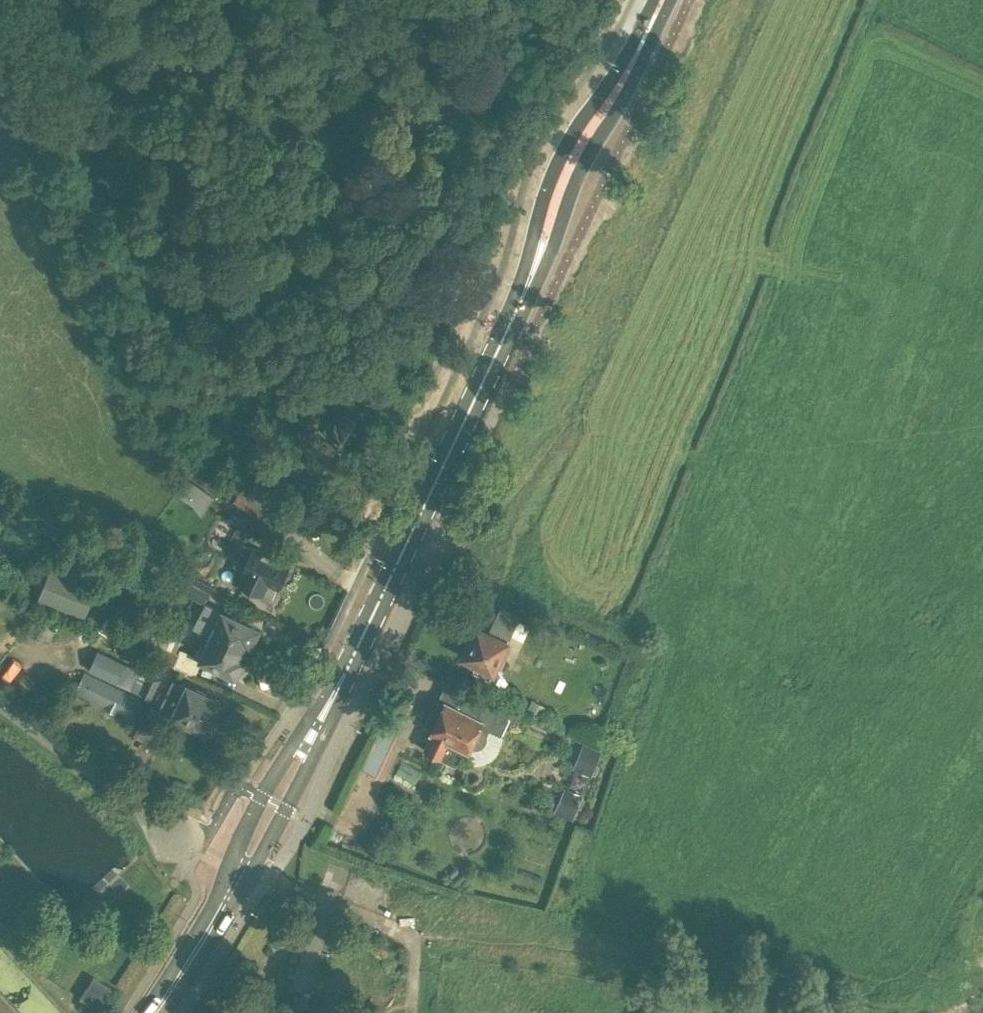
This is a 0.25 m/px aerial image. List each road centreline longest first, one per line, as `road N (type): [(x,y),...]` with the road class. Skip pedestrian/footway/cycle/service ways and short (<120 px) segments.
road 1 (primary): [(325,720),(530,281)]
road 2 (primary): [(639,54),(589,113),(552,174),(530,281)]
road 3 (primary): [(530,281),(639,54)]
road 4 (unclassified): [(412,1012),(409,935),(249,877)]
road 5 (unclassified): [(179,839),(0,705)]
road 6 (primary): [(325,720),(261,796),(227,868)]
road 7 (primary): [(249,877),(325,720)]

